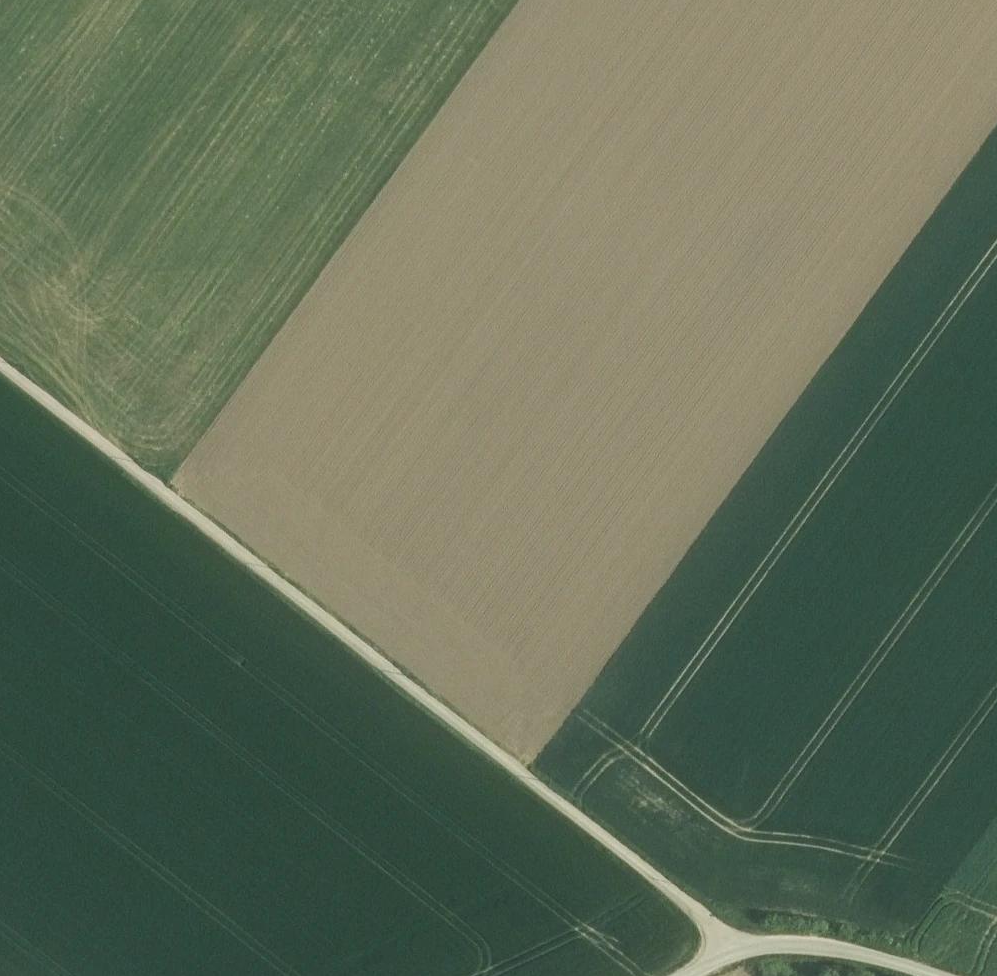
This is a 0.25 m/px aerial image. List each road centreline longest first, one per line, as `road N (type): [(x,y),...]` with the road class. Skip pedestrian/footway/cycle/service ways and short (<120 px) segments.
road 1 (unclassified): [(0,364),(709,922),(733,954)]
road 2 (unclassified): [(733,954),(835,947),(934,975)]

